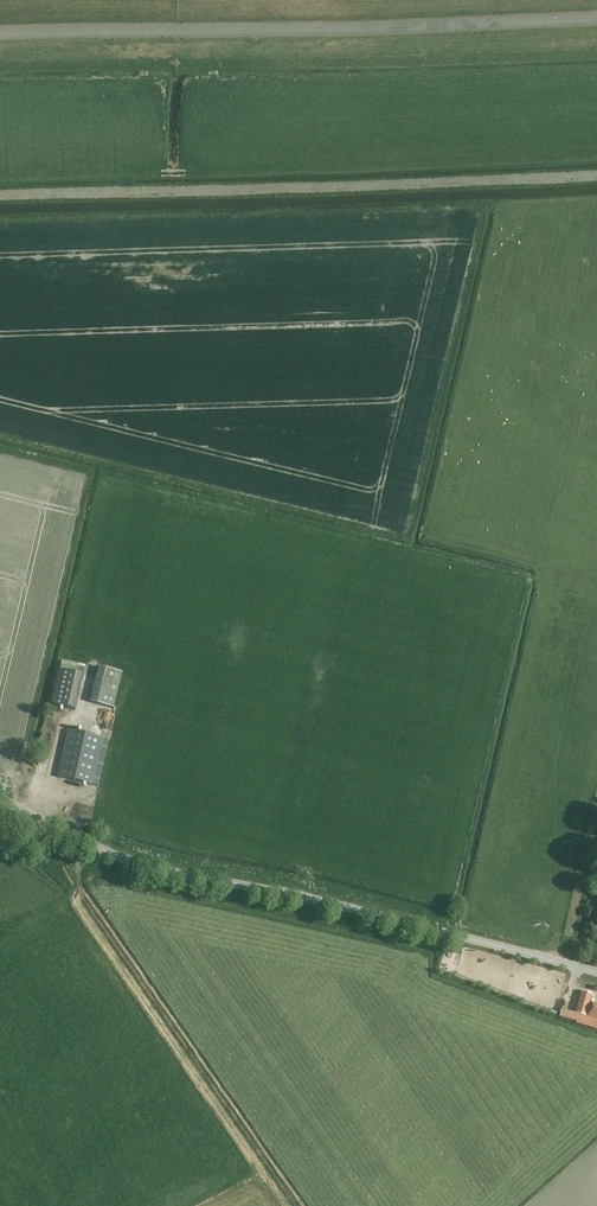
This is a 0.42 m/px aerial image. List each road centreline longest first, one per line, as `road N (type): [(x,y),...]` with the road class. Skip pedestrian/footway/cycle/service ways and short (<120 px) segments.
road 1 (unclassified): [(596,971),(120,857),(0,797)]
road 2 (unclassified): [(0,35),(596,19)]

